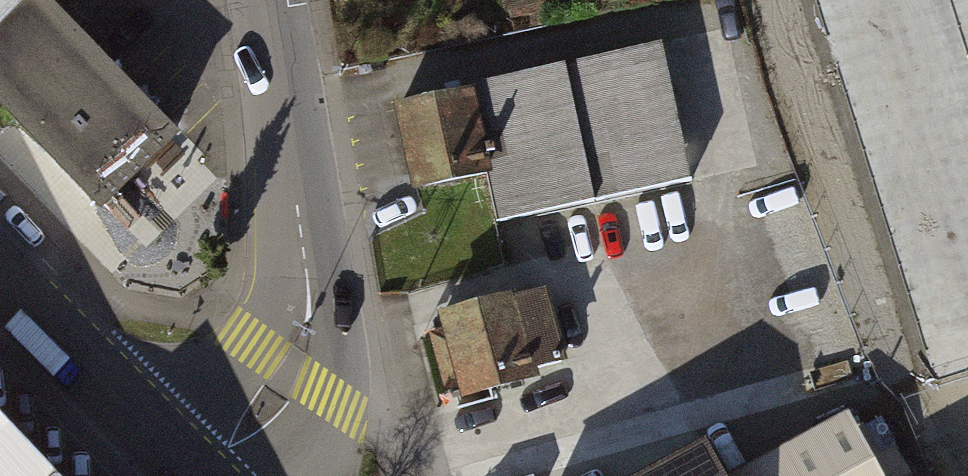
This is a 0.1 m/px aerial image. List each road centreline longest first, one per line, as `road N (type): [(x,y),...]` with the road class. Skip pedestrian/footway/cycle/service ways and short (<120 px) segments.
road 1 (unclassified): [(258,0),(306,265),(290,369),(203,475)]
road 2 (tertiary): [(0,281),(187,475)]

